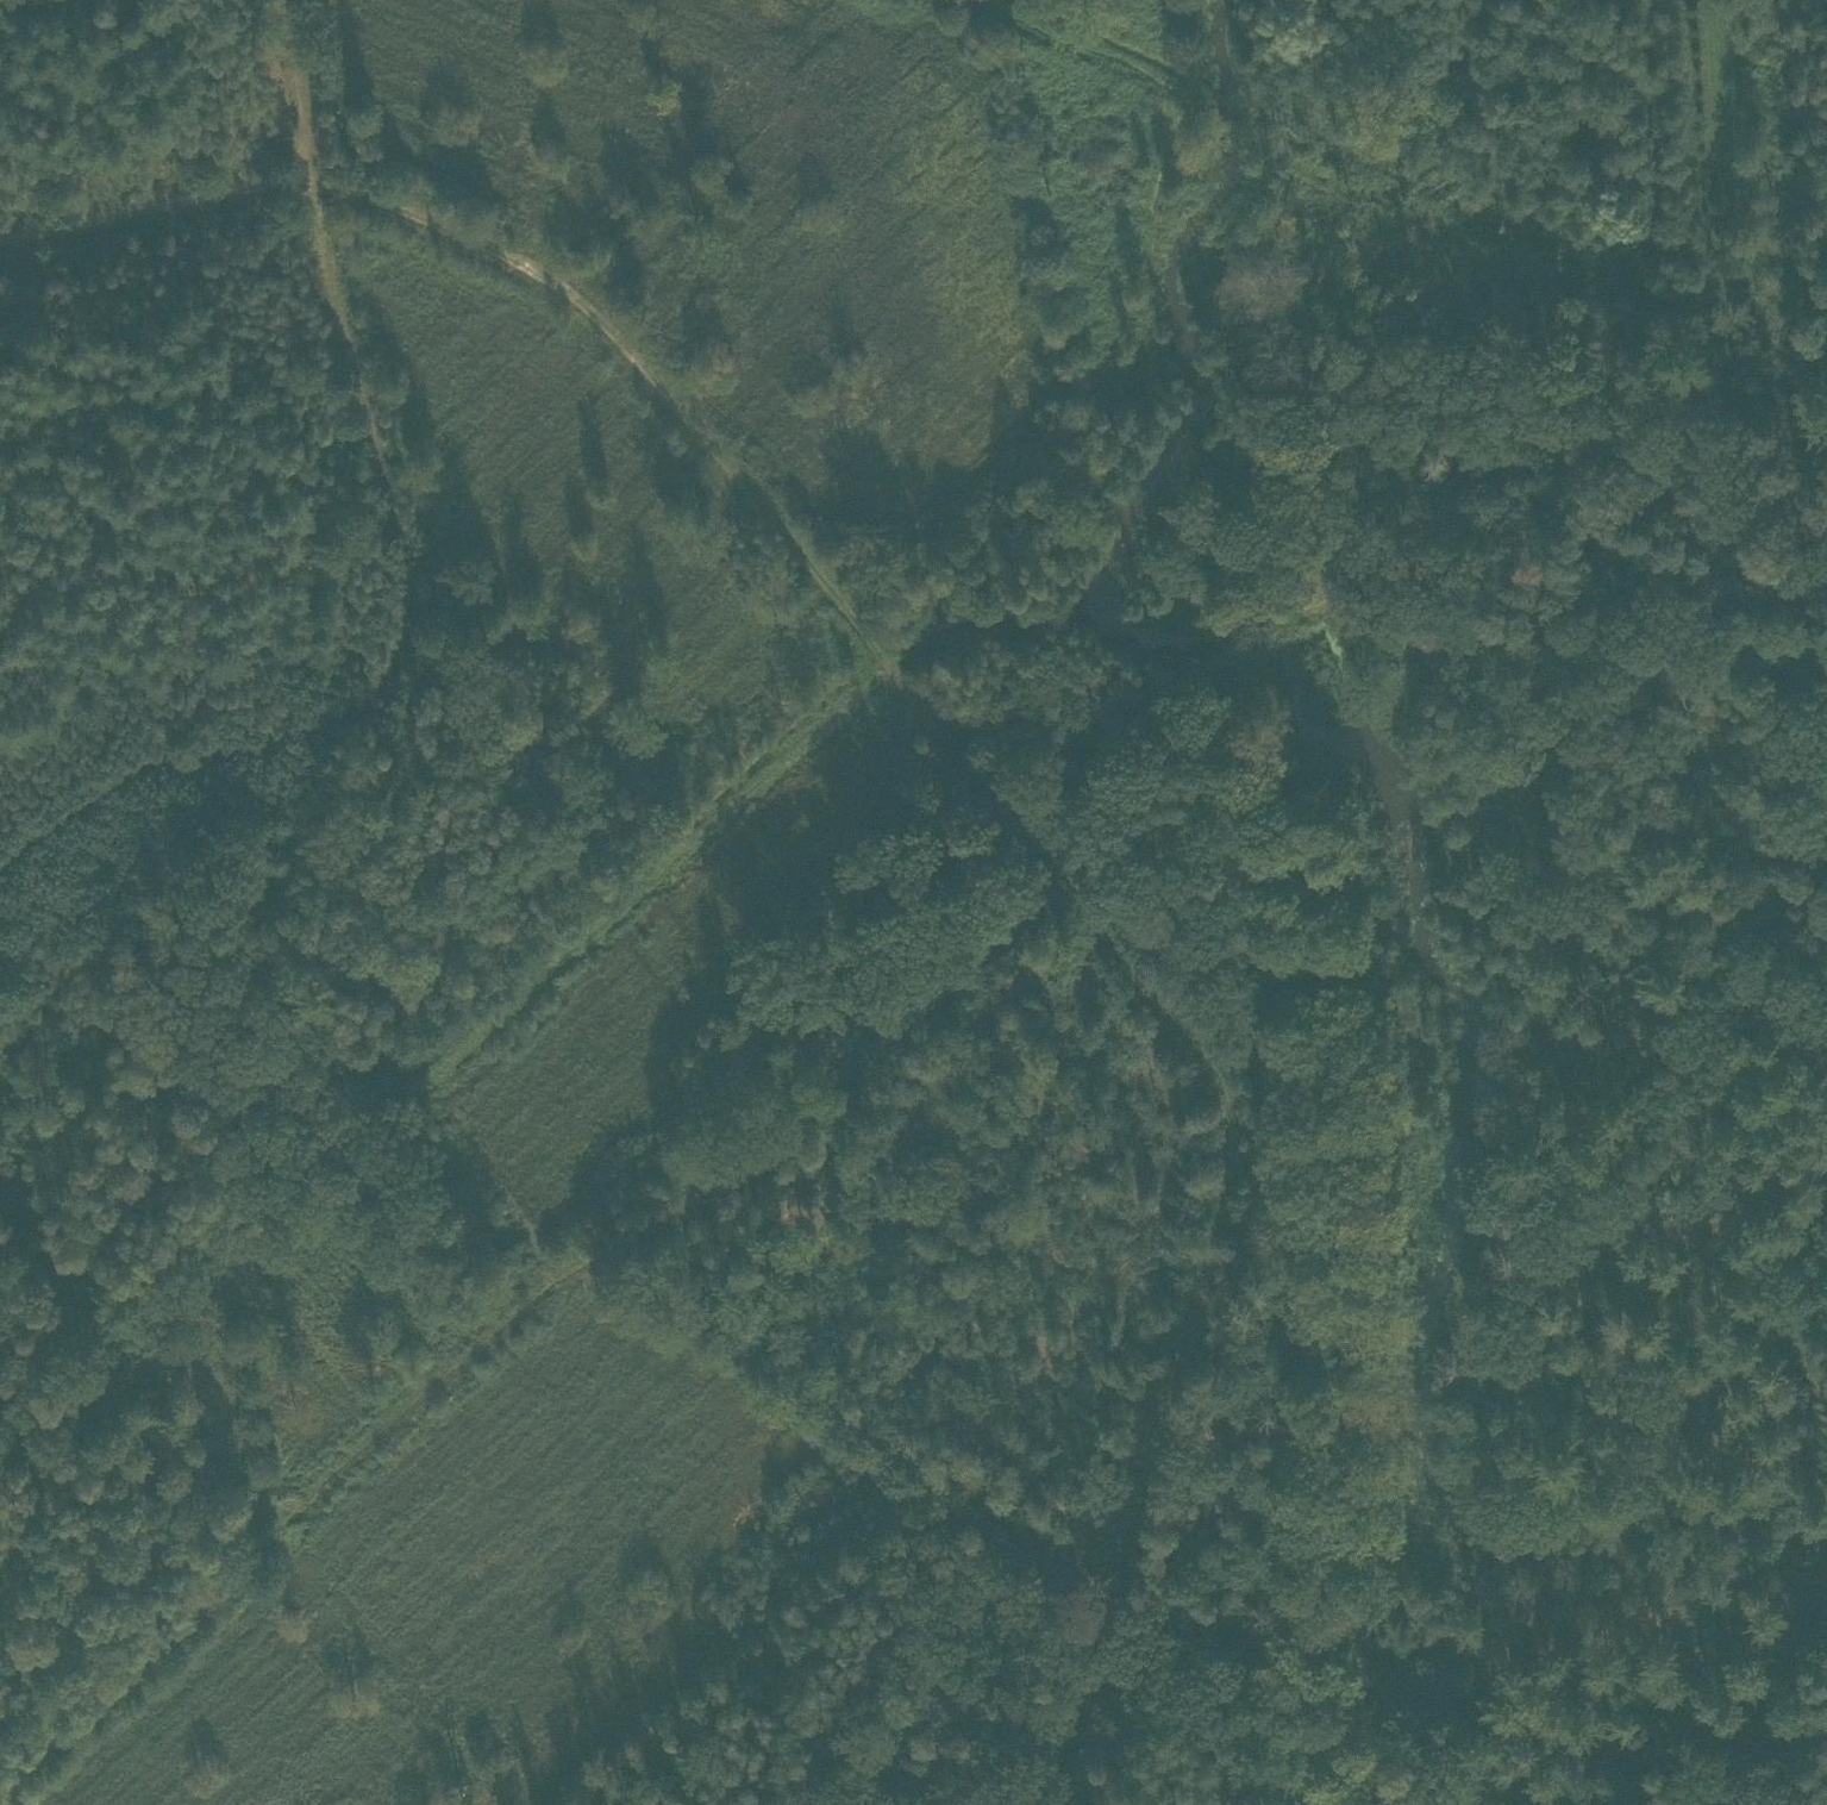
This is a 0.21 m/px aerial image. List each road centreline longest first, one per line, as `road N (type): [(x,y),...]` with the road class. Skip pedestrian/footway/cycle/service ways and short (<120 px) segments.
road 1 (track): [(315,175),(452,213),(575,283),(721,453),(1212,1071),(1220,1138),(1109,1585)]
road 2 (track): [(1062,882),(625,1240),(25,1777),(0,1786)]
road 3 (track): [(0,837),(156,730),(352,693),(379,656),(396,606),(398,535),(315,175)]
road 4 (track): [(946,1486),(788,1640),(584,1804)]
road 5 (track): [(305,1521),(0,1168)]
road 6 (track): [(0,241),(315,175)]
road 7 (track): [(1826,1536),(1690,1804)]
road 8 (track): [(1826,1104),(1795,1236),(1826,1356)]
road 9 (track): [(1147,1609),(946,1486)]
road 10 (track): [(1192,93),(985,0)]
road 11 (track): [(1462,1804),(1276,1685)]
road 12 (track): [(1147,1609),(1049,1804)]
road 13 (track): [(315,175),(281,0)]
road 14 (track): [(1276,1685),(1147,1609)]

